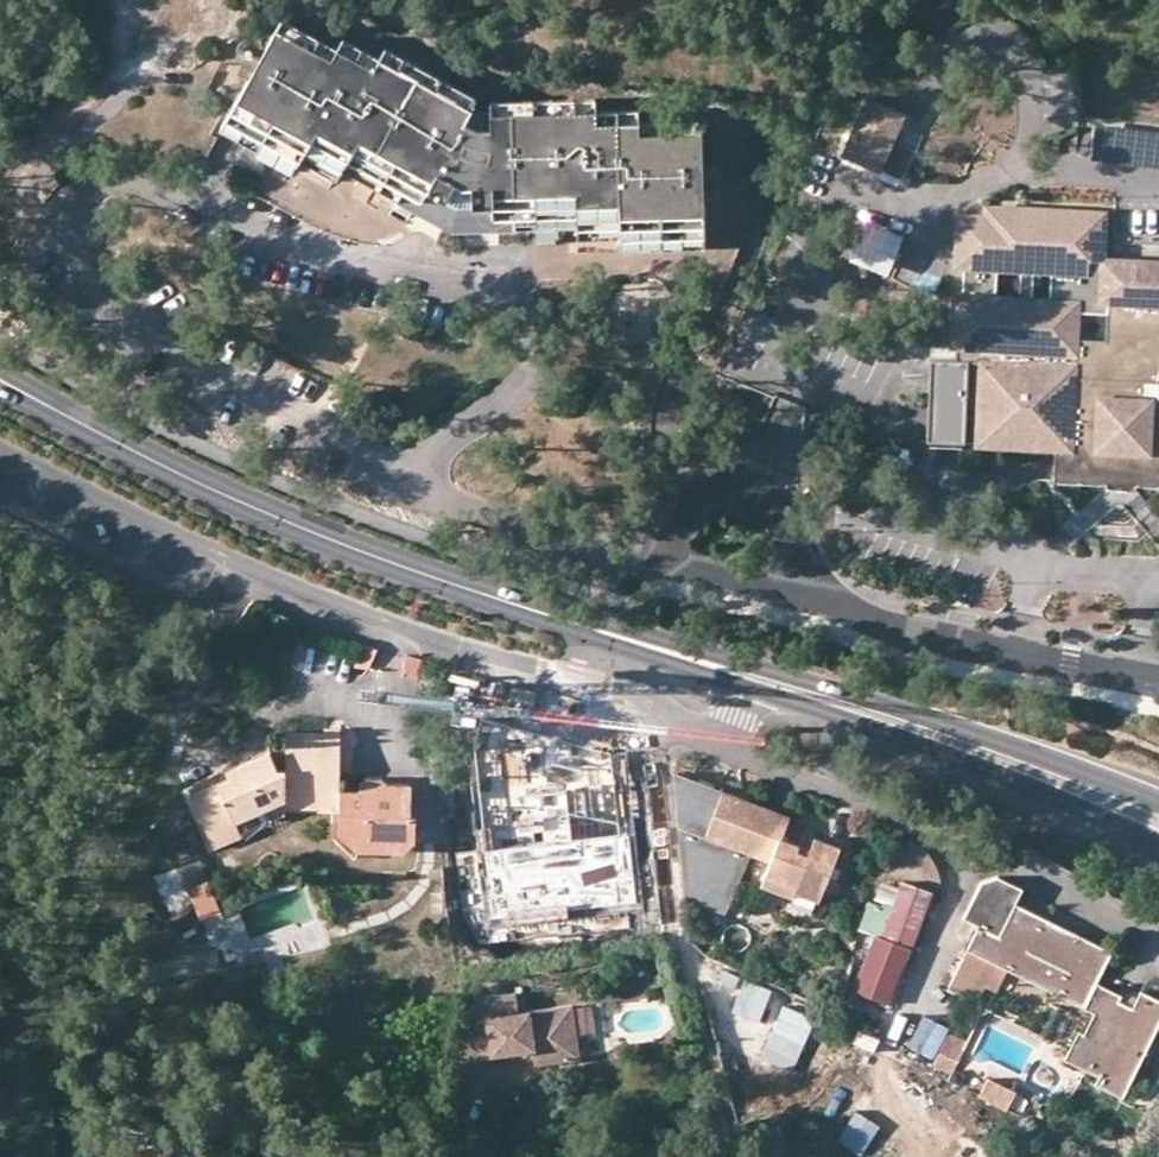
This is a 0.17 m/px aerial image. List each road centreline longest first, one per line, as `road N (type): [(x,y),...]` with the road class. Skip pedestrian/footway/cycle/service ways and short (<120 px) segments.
road 1 (residential): [(401,470),(510,389),(523,369),(526,316),(512,272),(368,264),(306,248),(160,188),(123,181),(77,196),(64,227),(71,265),(108,308),(366,450)]
road 2 (residential): [(401,470),(425,496),(660,576),(1158,676)]
road 3 (secondary): [(604,632),(1004,779),(1158,847)]
road 4 (secondary): [(1158,805),(999,742),(739,663),(604,632)]
road 5 (secondary): [(604,632),(412,571),(213,490),(79,422)]

